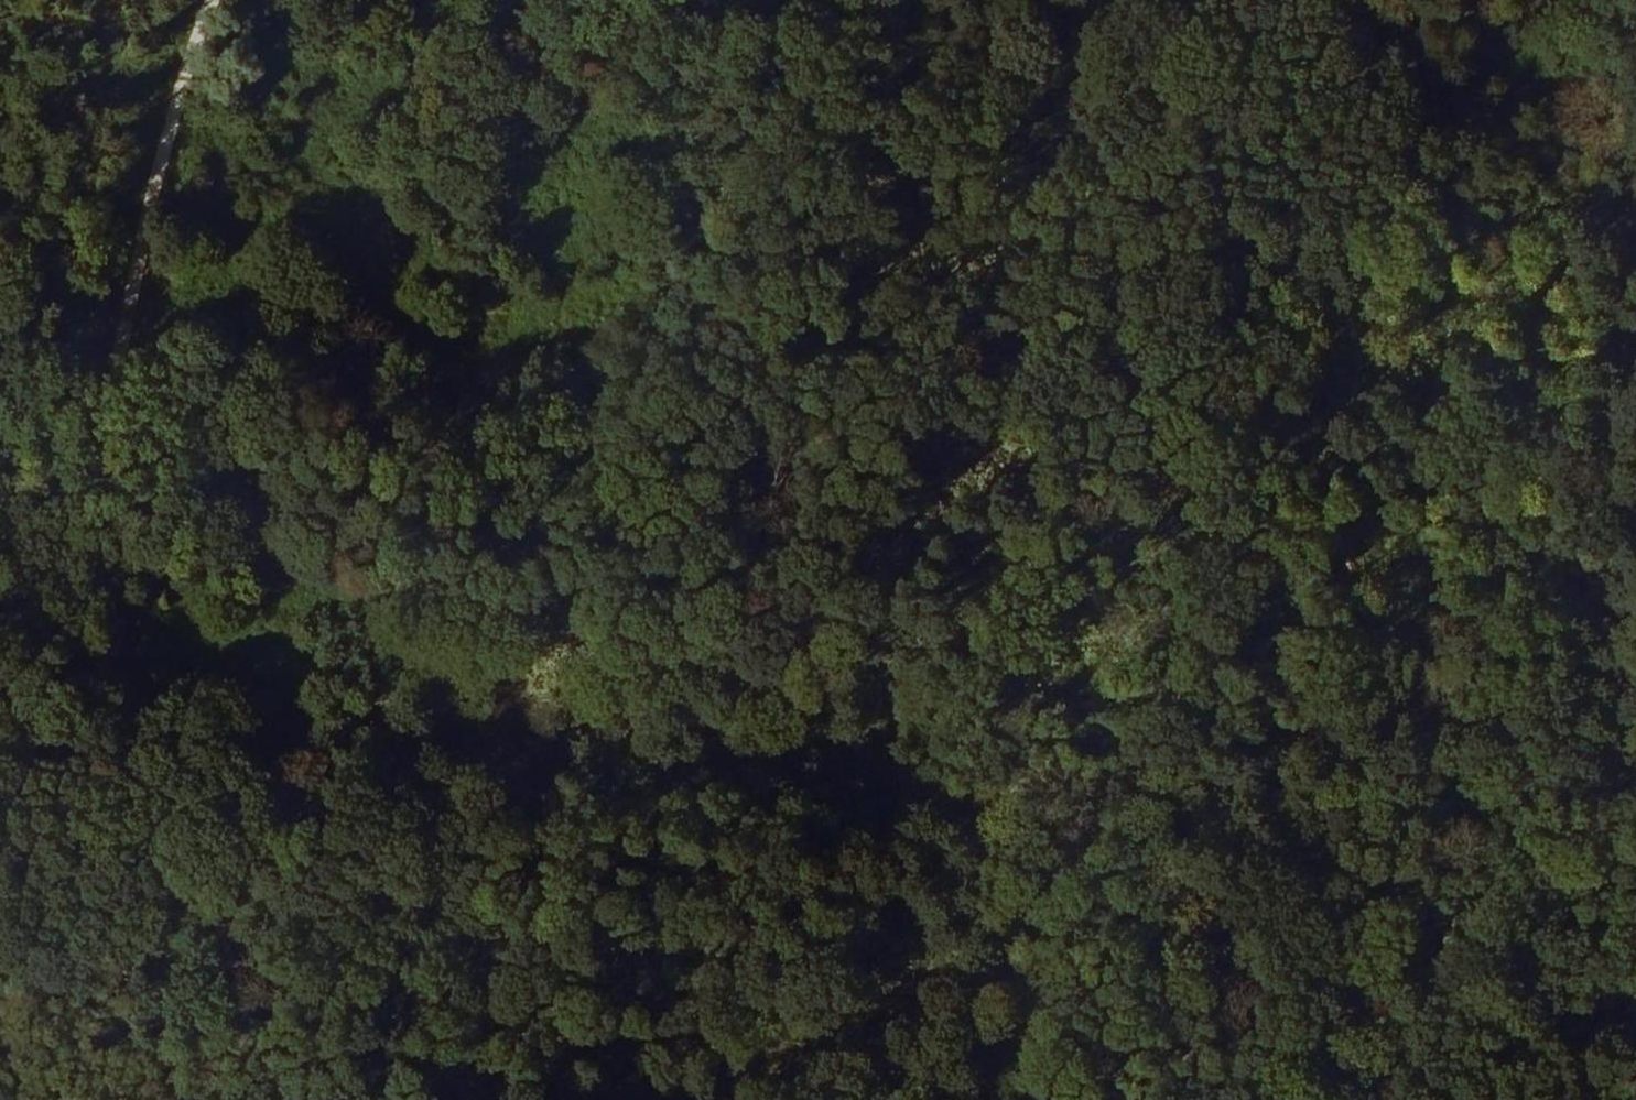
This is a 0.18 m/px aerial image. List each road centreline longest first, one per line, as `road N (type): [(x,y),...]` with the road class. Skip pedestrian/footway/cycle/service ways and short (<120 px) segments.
road 1 (track): [(283,0),(160,197),(55,538),(82,875),(204,1099)]

